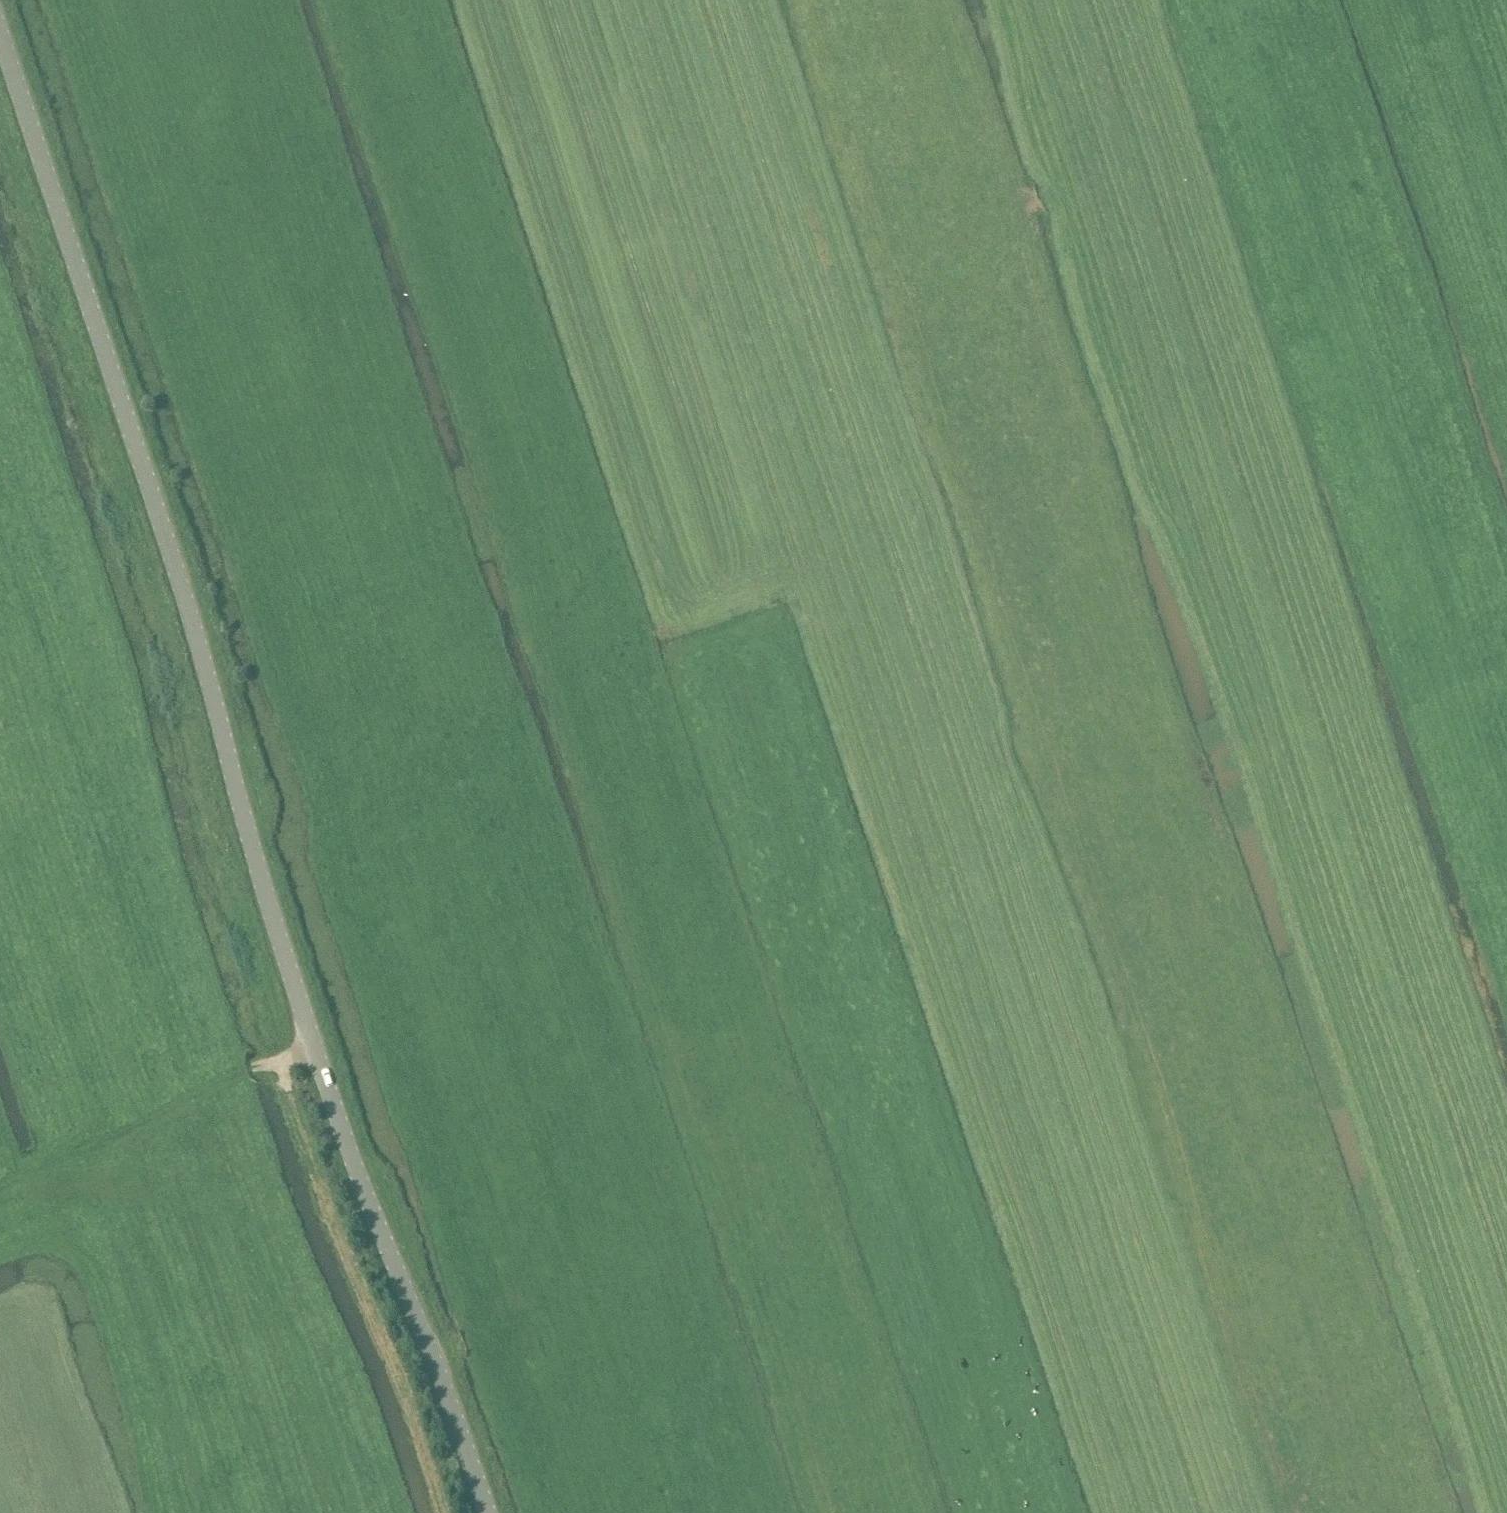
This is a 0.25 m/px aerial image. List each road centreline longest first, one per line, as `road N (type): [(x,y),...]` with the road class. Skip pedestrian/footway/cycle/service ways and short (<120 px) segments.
road 1 (unclassified): [(479,1512),(280,939),(138,449),(0,29)]

